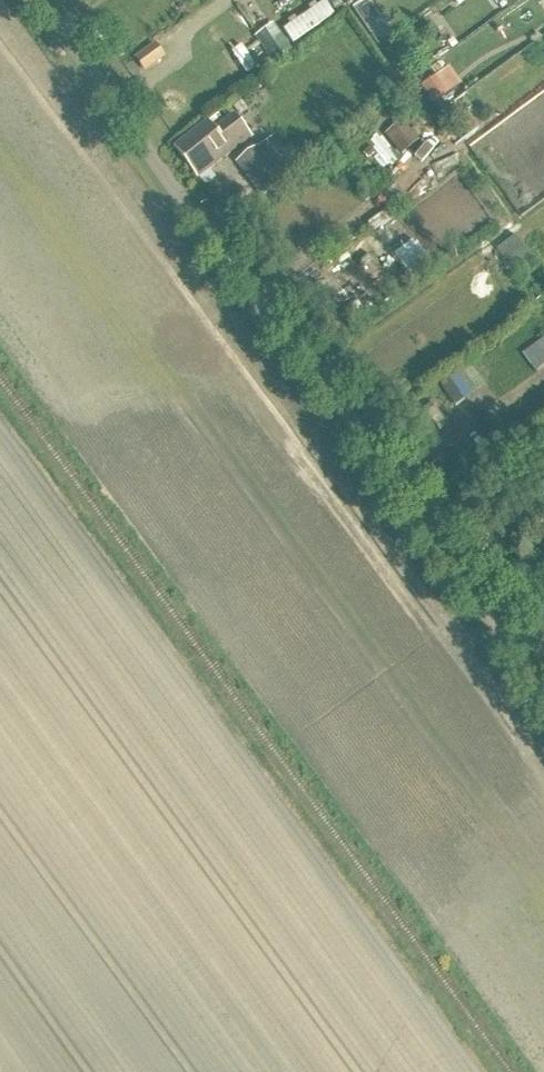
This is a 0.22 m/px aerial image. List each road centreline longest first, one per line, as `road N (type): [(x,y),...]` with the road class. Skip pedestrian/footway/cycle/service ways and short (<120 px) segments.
road 1 (unclassified): [(37,0),(543,691)]

